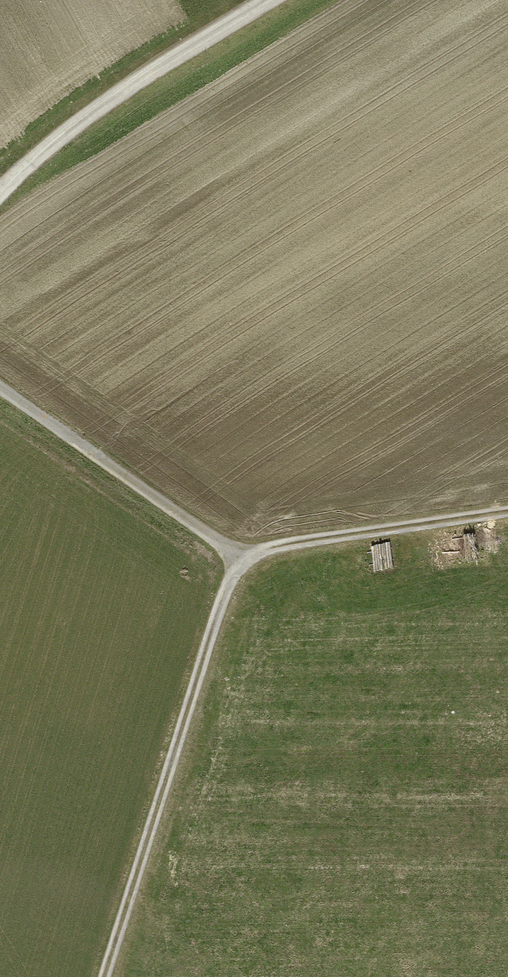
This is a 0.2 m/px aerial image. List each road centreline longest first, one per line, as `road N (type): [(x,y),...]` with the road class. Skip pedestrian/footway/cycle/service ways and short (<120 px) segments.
road 1 (track): [(239,555),(104,976)]
road 2 (track): [(0,198),(101,114),(274,0)]
road 3 (track): [(0,389),(239,555)]
road 4 (track): [(507,513),(239,555)]

